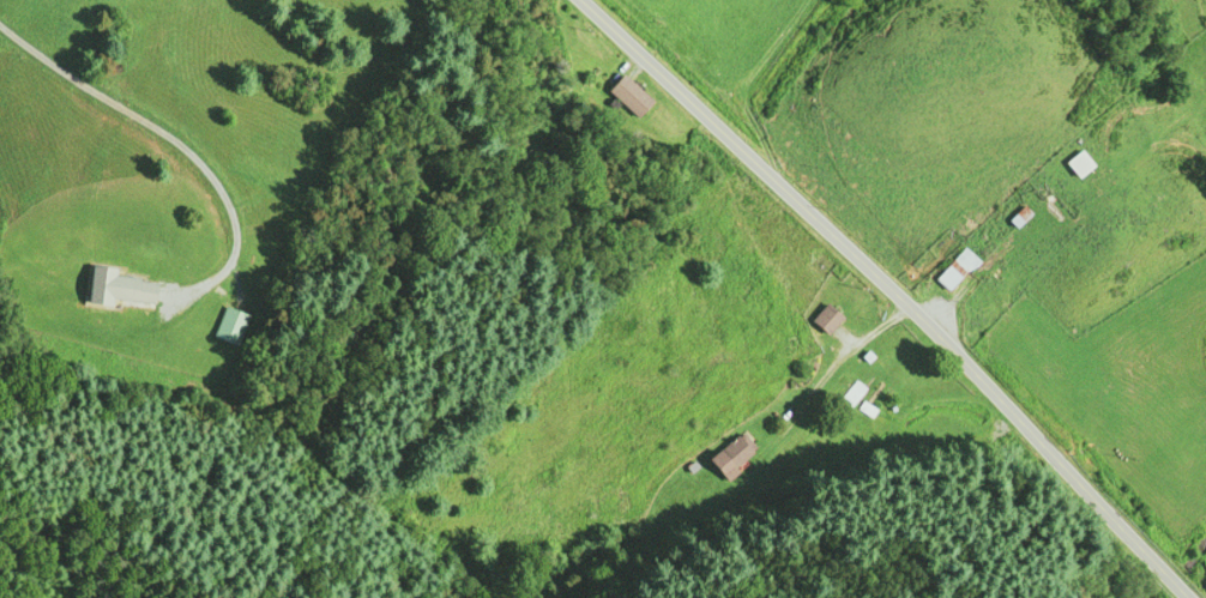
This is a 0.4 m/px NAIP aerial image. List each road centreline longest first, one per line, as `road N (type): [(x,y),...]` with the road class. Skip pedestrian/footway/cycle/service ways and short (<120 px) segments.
road 1 (secondary): [(1189,597),(740,135),(587,0)]

